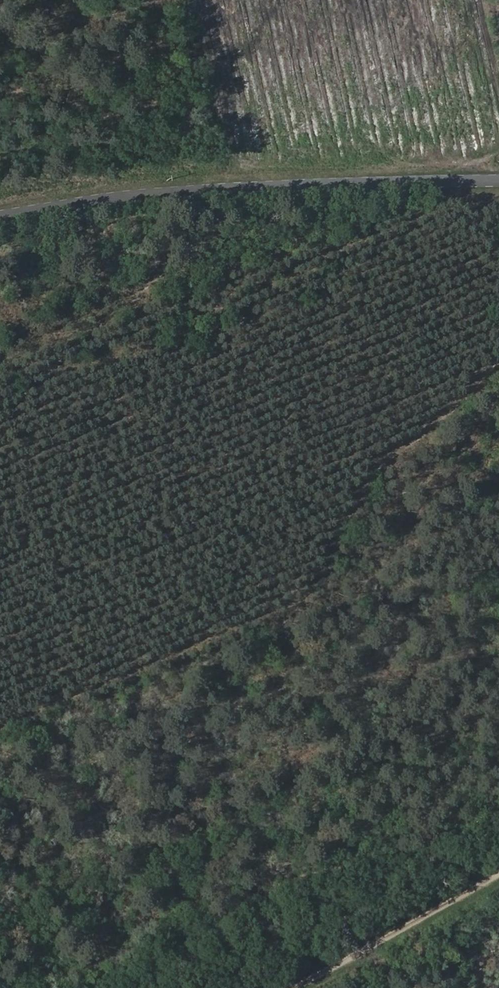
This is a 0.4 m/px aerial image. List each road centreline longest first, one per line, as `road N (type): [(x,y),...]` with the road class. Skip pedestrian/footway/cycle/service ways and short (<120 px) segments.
road 1 (tertiary): [(0,216),(171,192),(498,181)]
road 2 (track): [(311,987),(498,882)]

